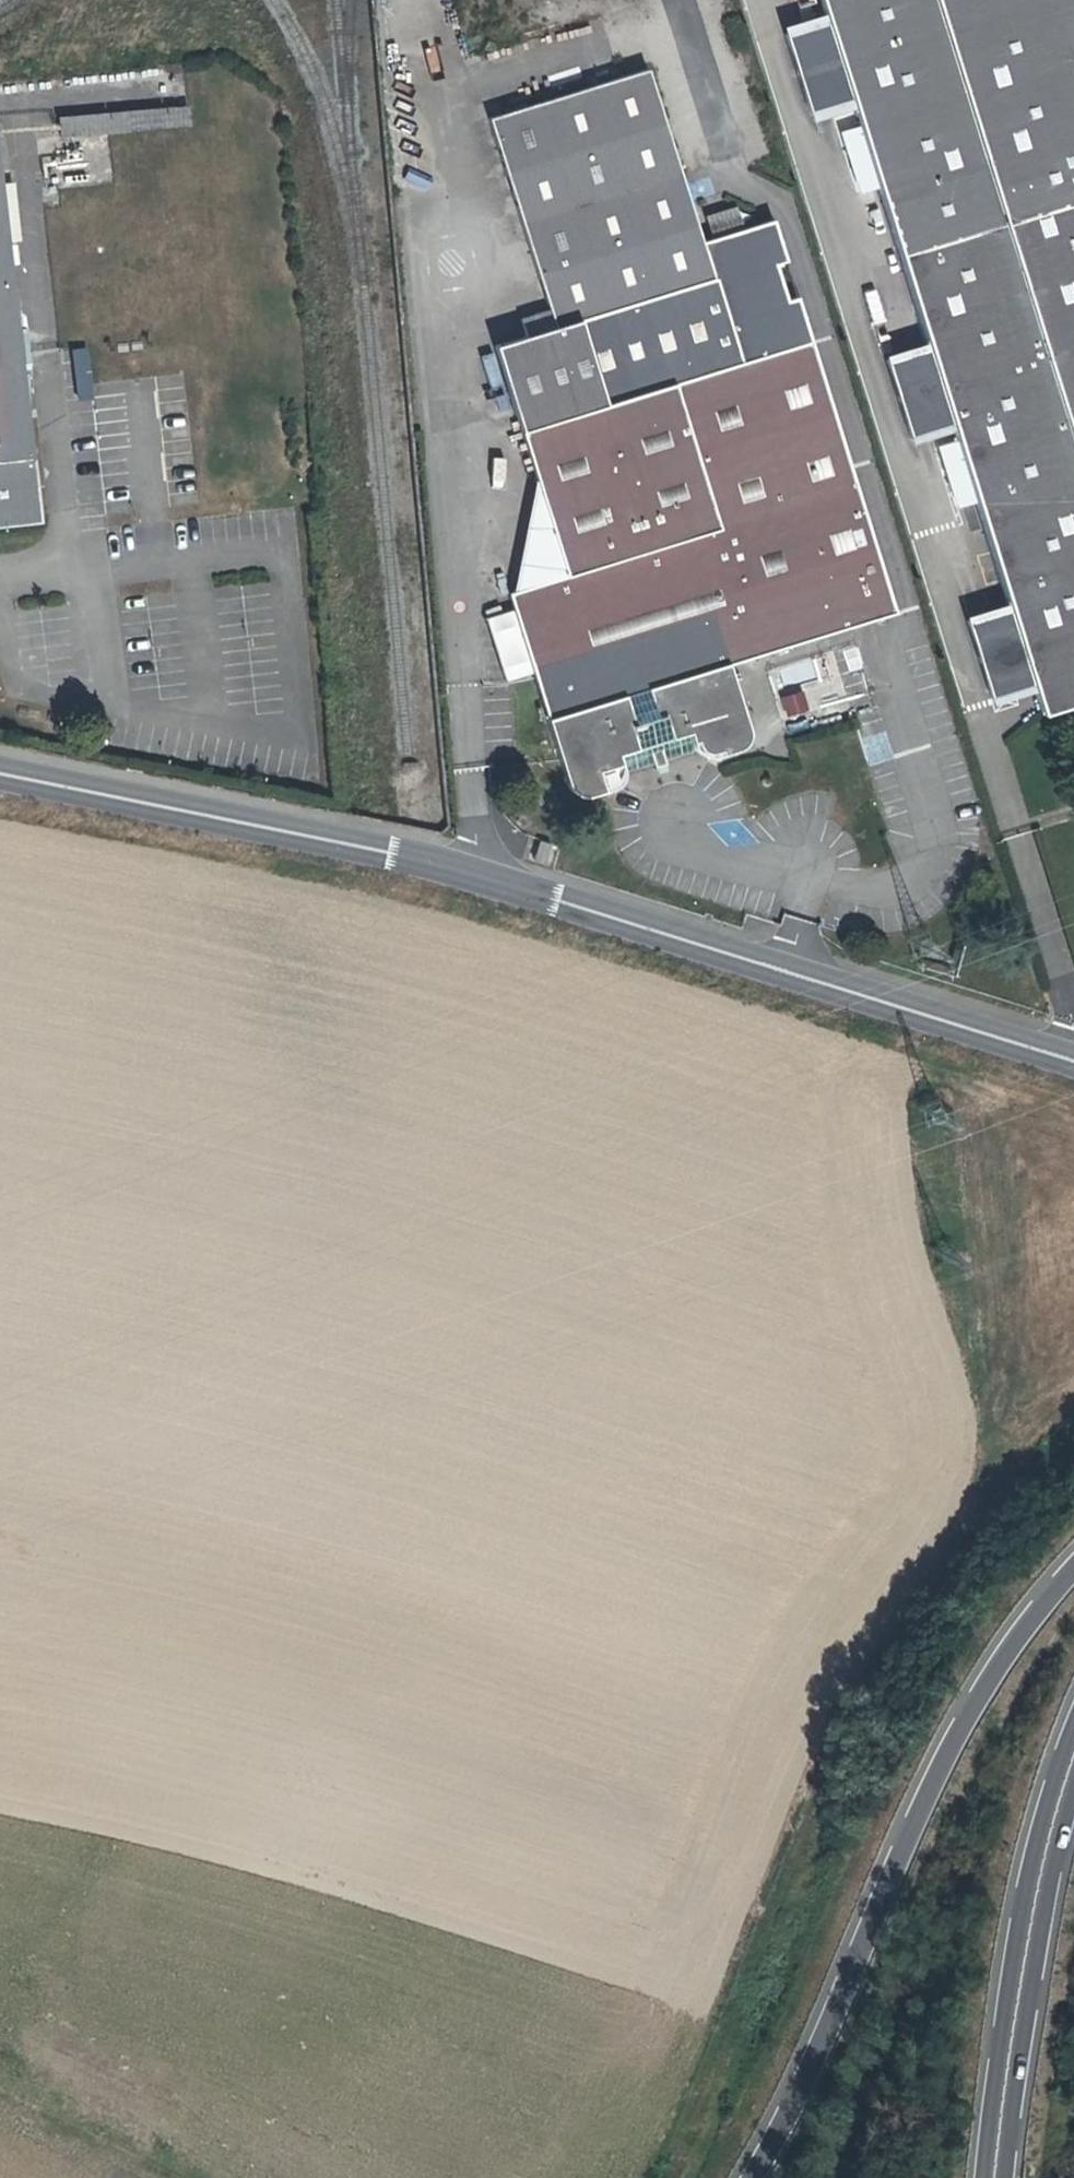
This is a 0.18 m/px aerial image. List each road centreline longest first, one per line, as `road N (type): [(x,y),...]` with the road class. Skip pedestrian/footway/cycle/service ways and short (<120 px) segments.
road 1 (tertiary): [(1073,1059),(386,852),(0,775)]
road 2 (track): [(631,2177),(657,2133),(838,1681),(982,1475)]
road 3 (motorway): [(1073,1572),(1016,1643),(935,1780),(756,2177)]
road 4 (motorway): [(1073,1752),(1034,1892),(992,2177)]
road 5 (track): [(0,2085),(187,2177)]

